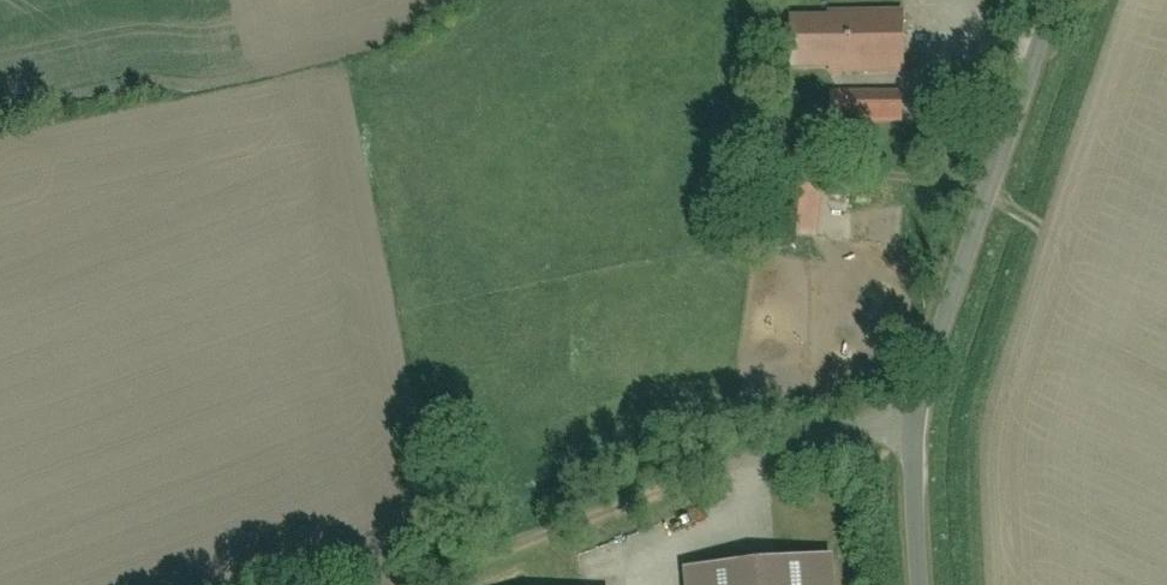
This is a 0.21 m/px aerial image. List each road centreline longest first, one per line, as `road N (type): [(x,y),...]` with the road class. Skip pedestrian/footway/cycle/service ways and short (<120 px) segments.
road 1 (residential): [(1054,0),(920,390),(919,584)]
road 2 (track): [(464,571),(662,493),(860,435),(915,433)]

